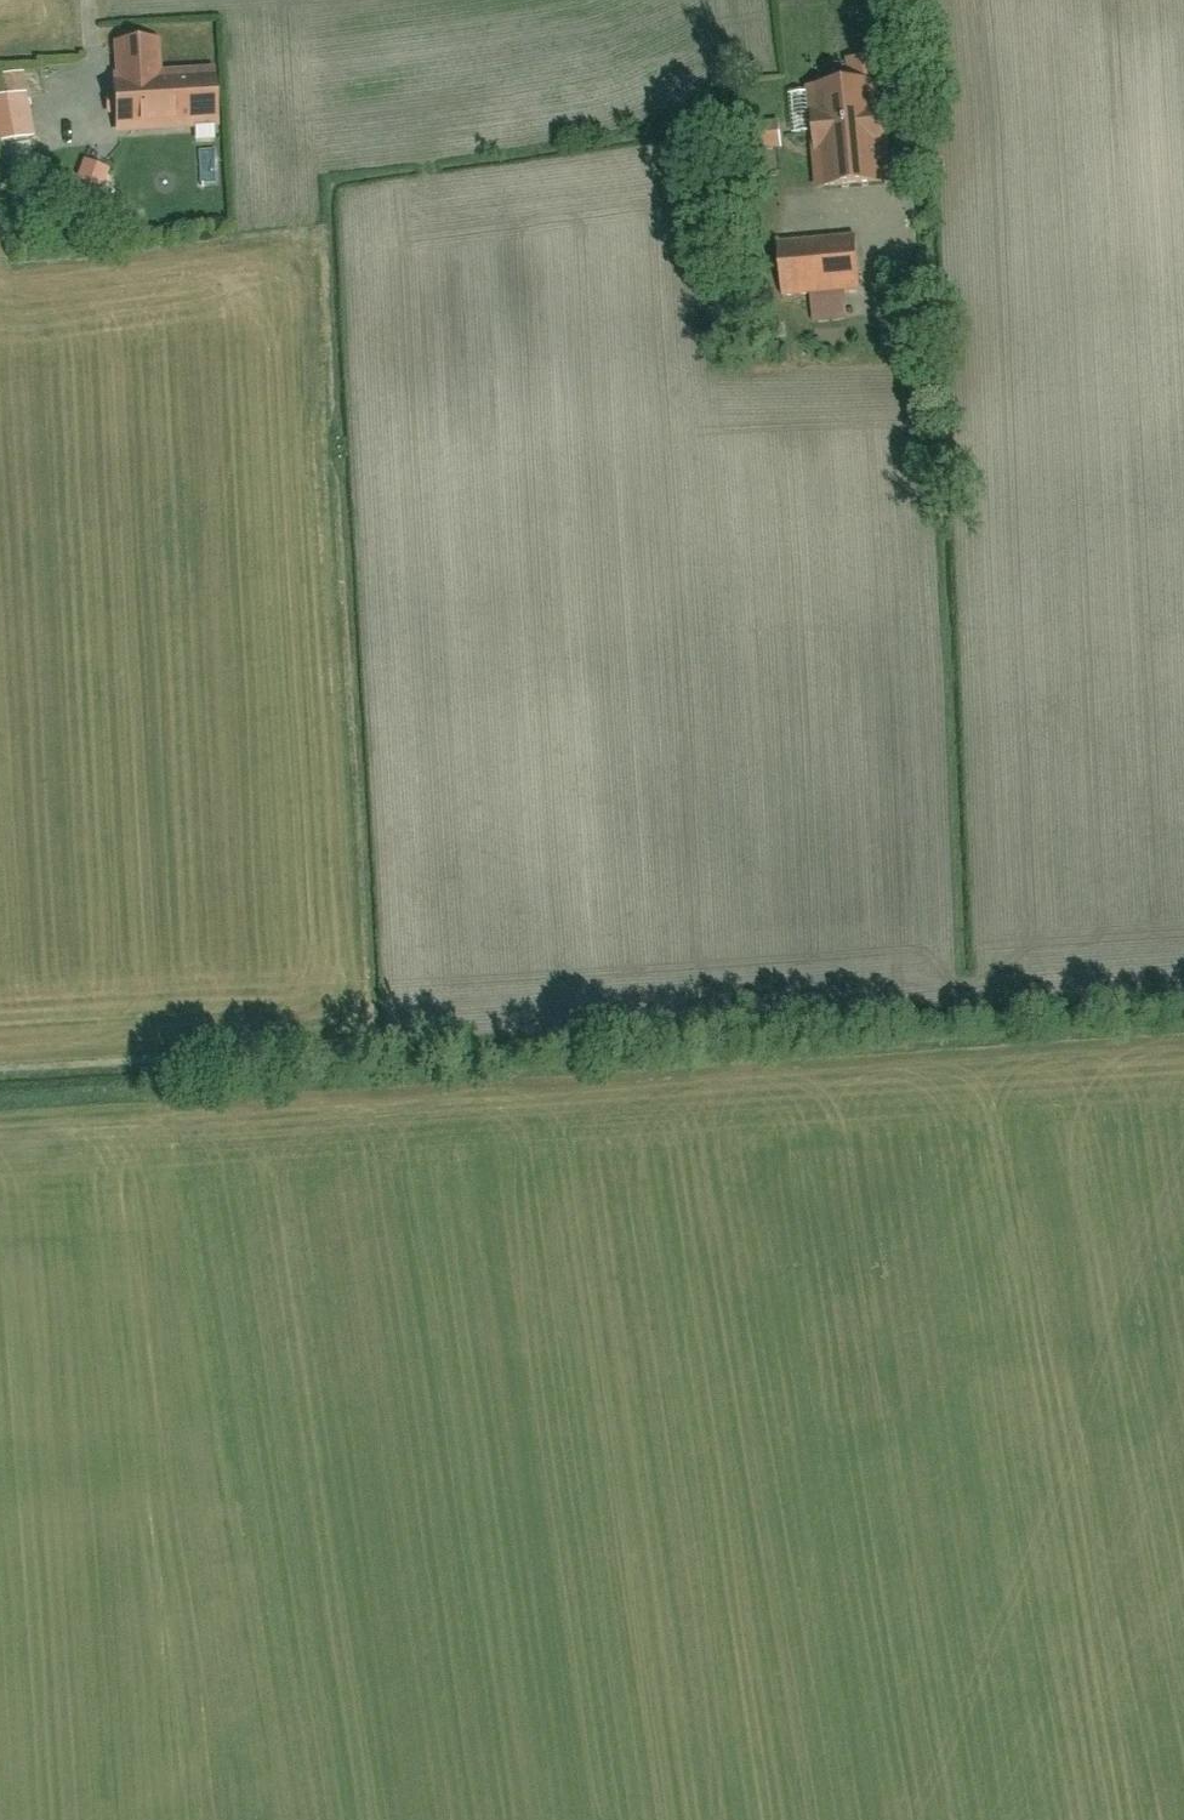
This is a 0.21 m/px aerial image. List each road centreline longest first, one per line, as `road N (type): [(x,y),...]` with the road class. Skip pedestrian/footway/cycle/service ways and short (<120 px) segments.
road 1 (track): [(899,0),(913,213),(832,218)]

